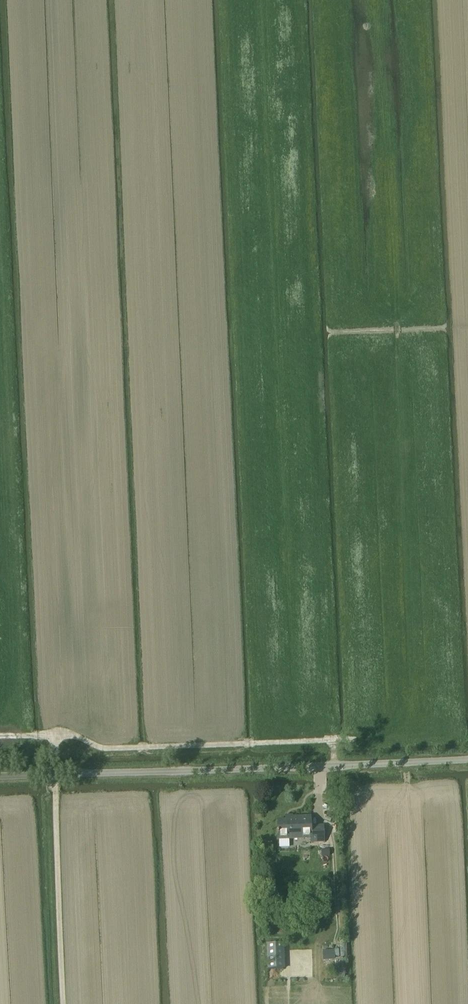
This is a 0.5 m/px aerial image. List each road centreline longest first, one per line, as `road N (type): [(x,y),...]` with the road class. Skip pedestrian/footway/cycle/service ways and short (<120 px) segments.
road 1 (unclassified): [(0,776),(467,760)]
road 2 (track): [(63,1003),(54,734),(0,735)]
road 3 (track): [(54,734),(105,748),(357,739)]
road 4 (track): [(0,462),(8,676),(11,725),(20,735)]

